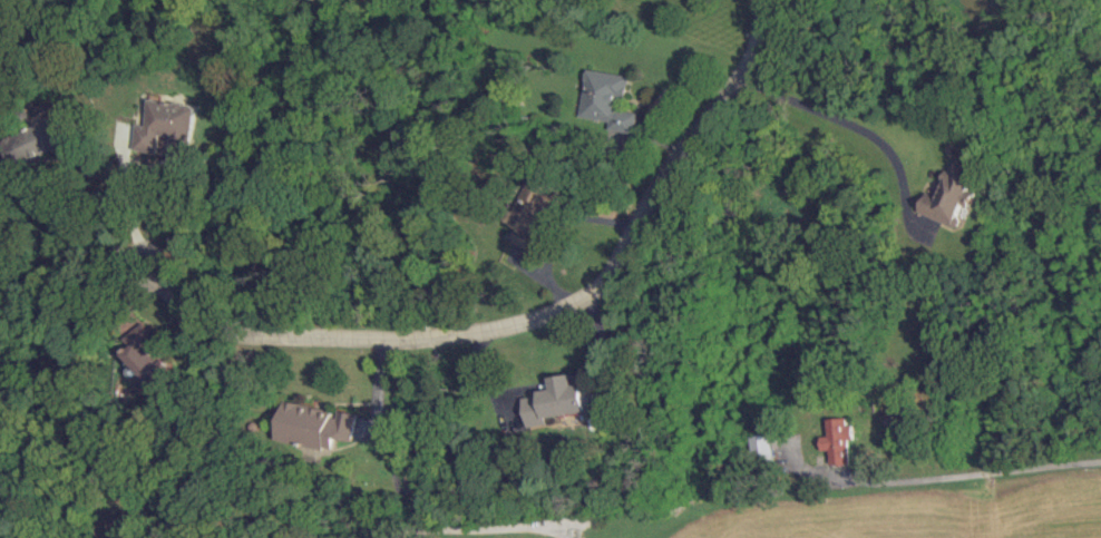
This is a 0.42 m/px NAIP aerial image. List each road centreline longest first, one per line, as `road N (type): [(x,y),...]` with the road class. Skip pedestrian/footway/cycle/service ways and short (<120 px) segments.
road 1 (residential): [(157,283),(207,324),(259,338),(412,340),(520,324),(594,291),(737,81)]
road 2 (residential): [(157,283),(128,273),(126,258),(153,246),(165,266),(157,283)]

